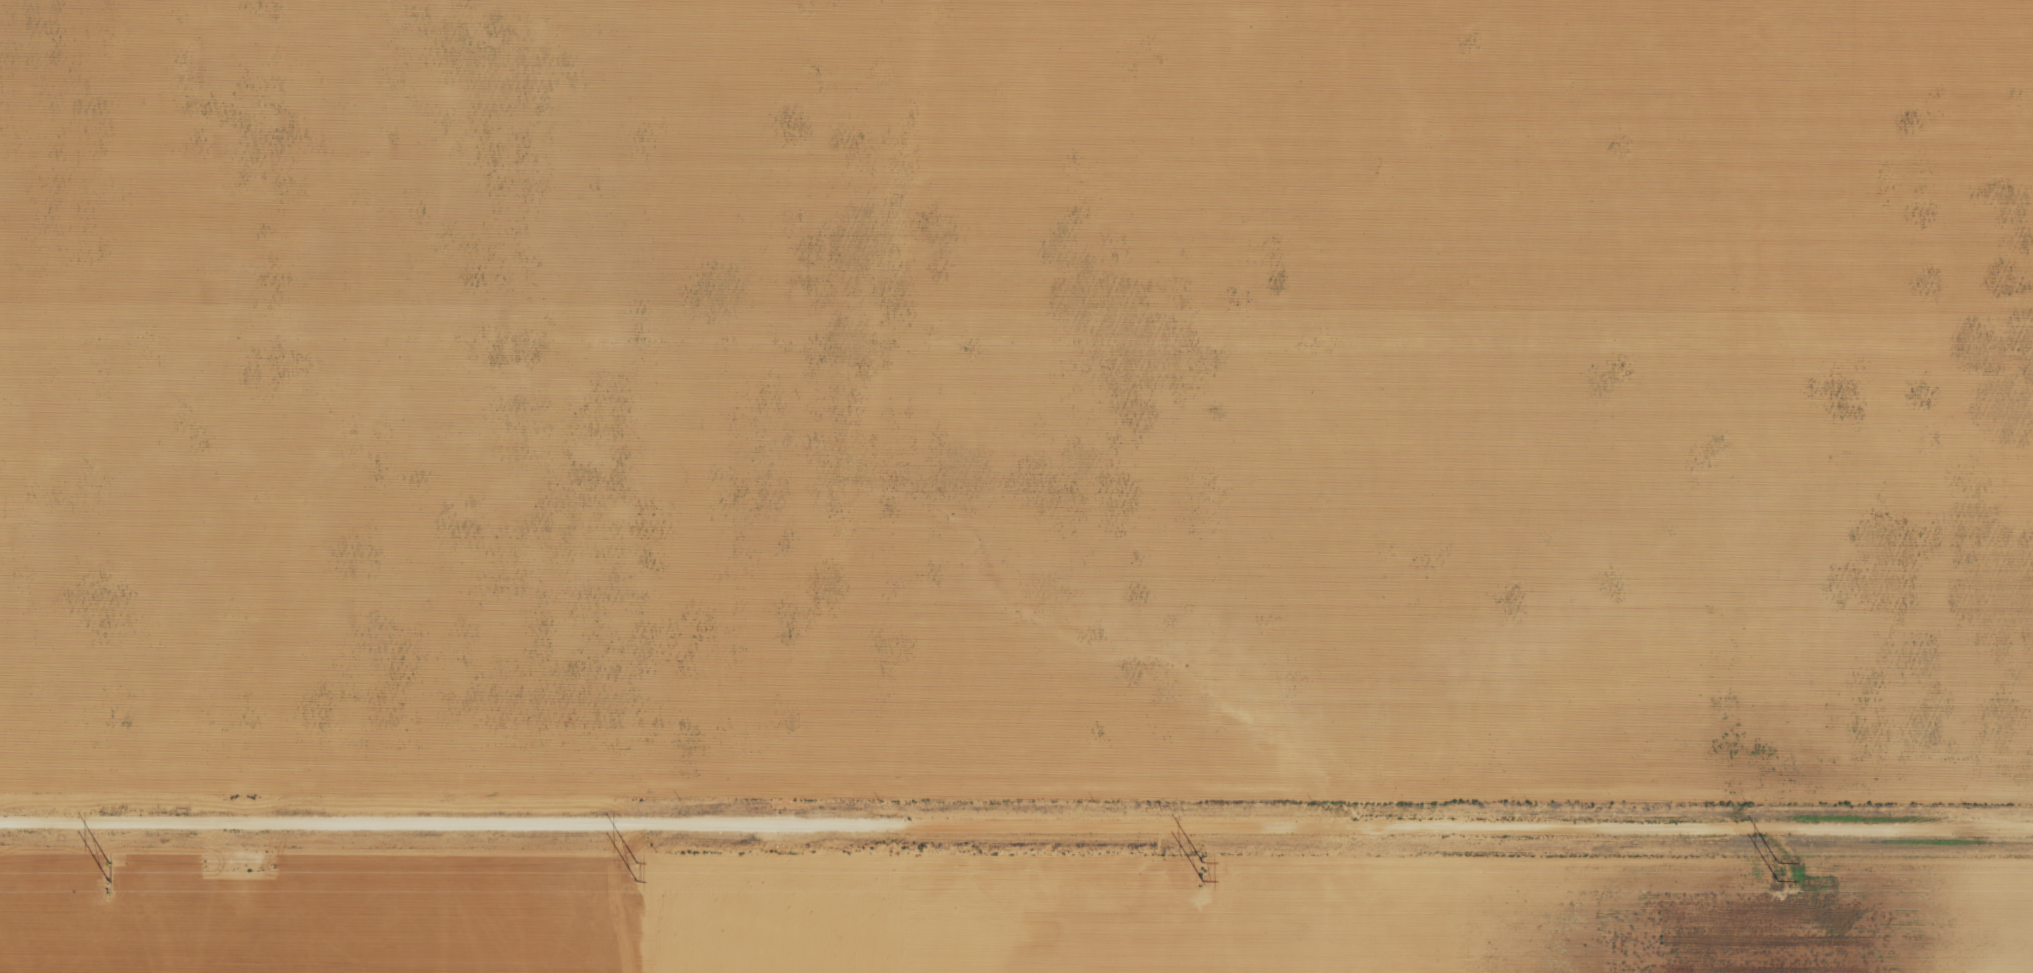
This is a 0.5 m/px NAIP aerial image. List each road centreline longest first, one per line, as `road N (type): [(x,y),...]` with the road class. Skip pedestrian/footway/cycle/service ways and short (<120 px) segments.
road 1 (residential): [(0,806),(2032,822)]

